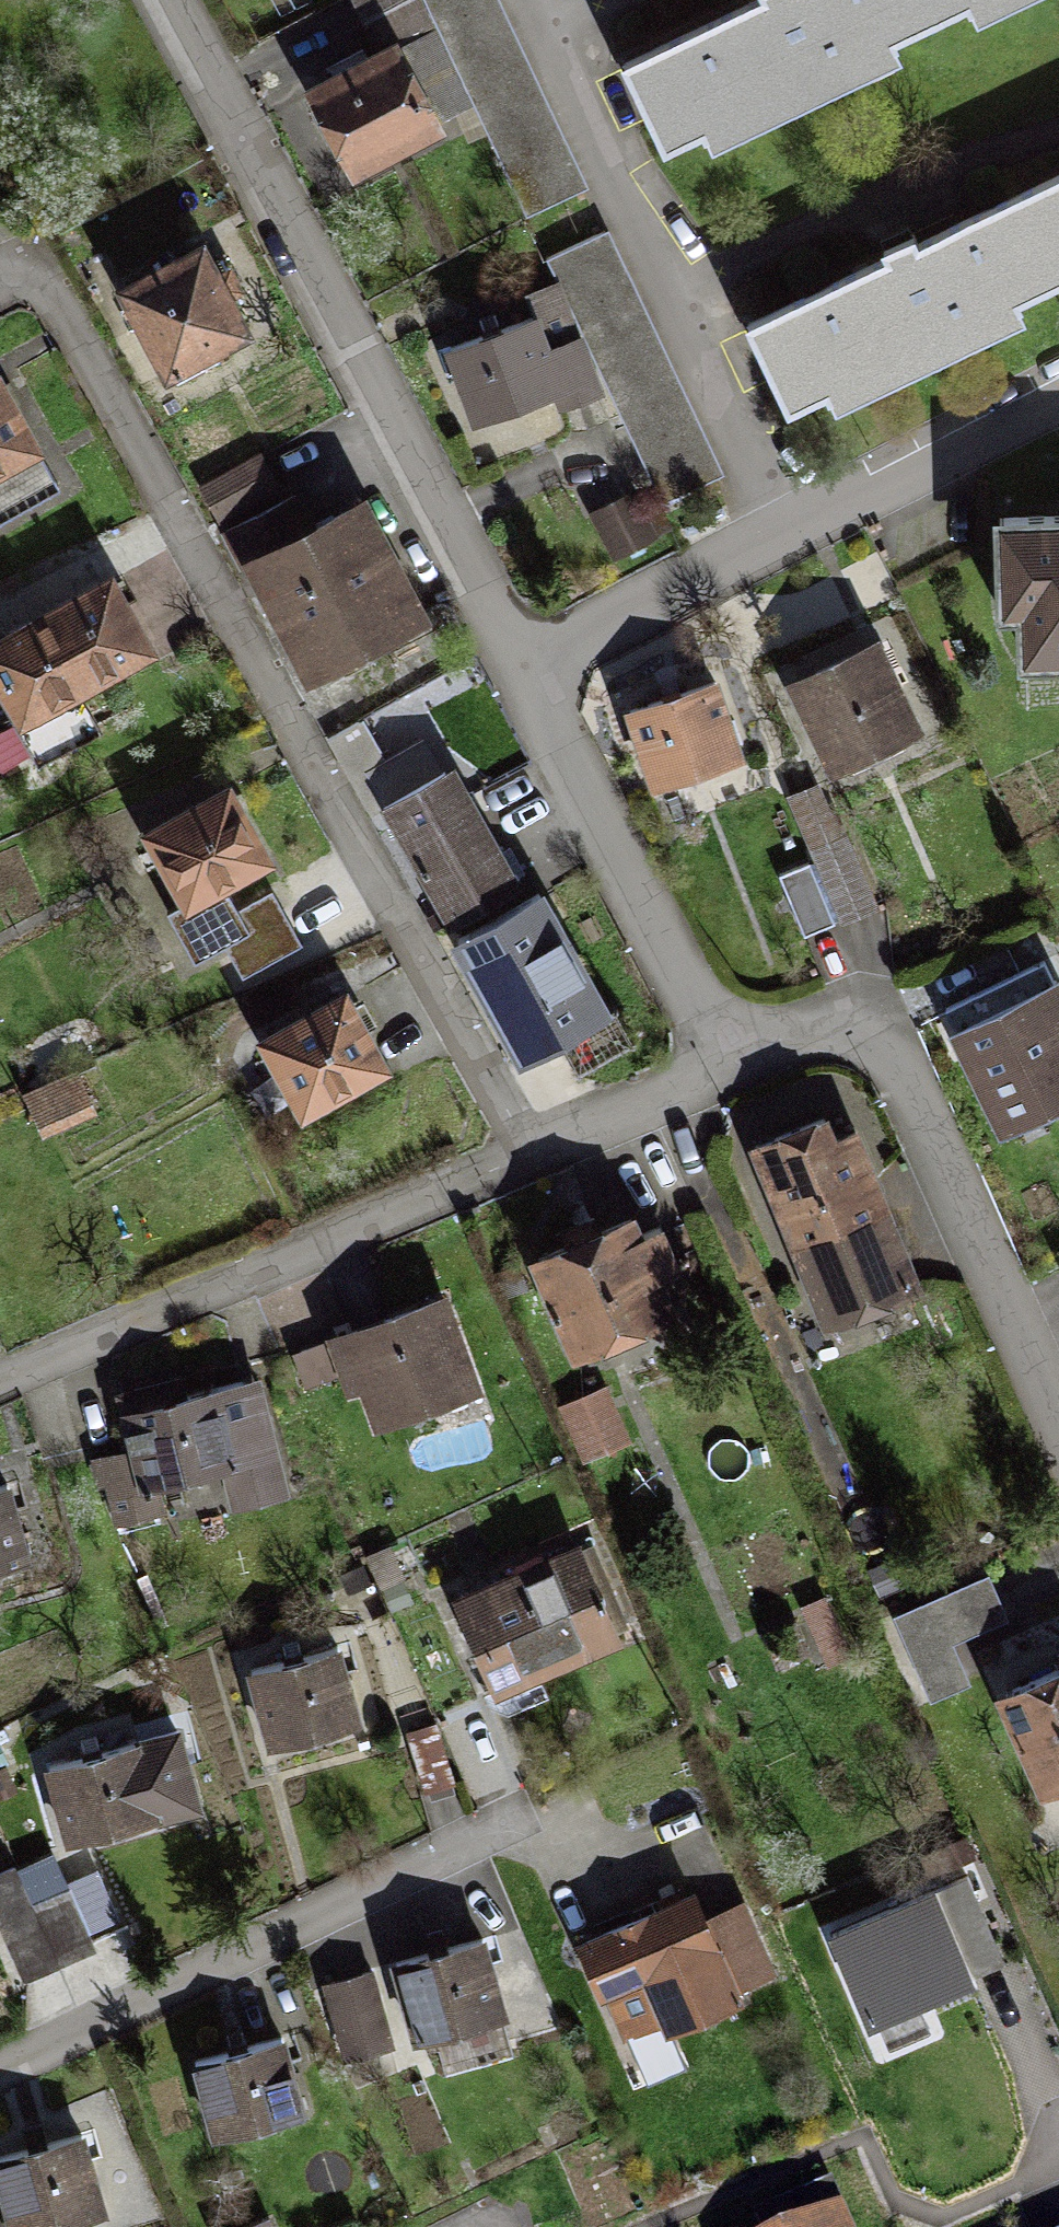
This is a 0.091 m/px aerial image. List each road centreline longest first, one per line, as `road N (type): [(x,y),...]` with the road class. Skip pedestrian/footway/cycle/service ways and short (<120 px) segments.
road 1 (residential): [(522,1160),(328,825),(30,257)]
road 2 (residential): [(163,0),(513,665)]
road 3 (residential): [(513,665),(1058,387)]
road 4 (residential): [(723,1073),(876,1025),(1058,1432)]
road 5 (residential): [(0,2097),(211,2006),(524,1850)]
road 6 (residential): [(0,1385),(522,1160)]
road 7 (residential): [(513,665),(723,1073)]
road 8 (residential): [(522,1160),(723,1073)]

